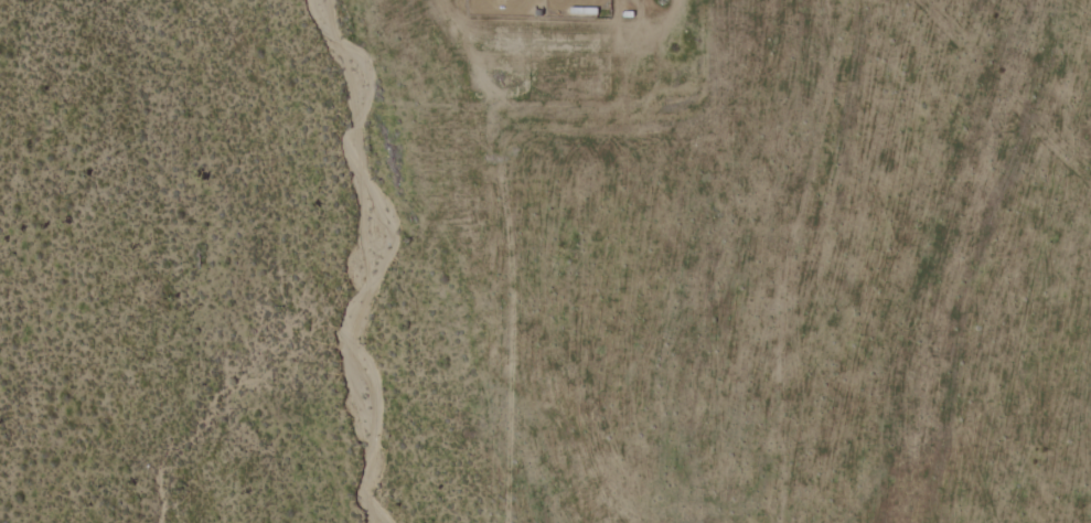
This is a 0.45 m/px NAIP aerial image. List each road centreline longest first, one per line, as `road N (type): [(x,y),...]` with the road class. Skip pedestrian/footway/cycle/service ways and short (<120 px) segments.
road 1 (residential): [(495,522),(491,143),(451,75),(425,0)]

